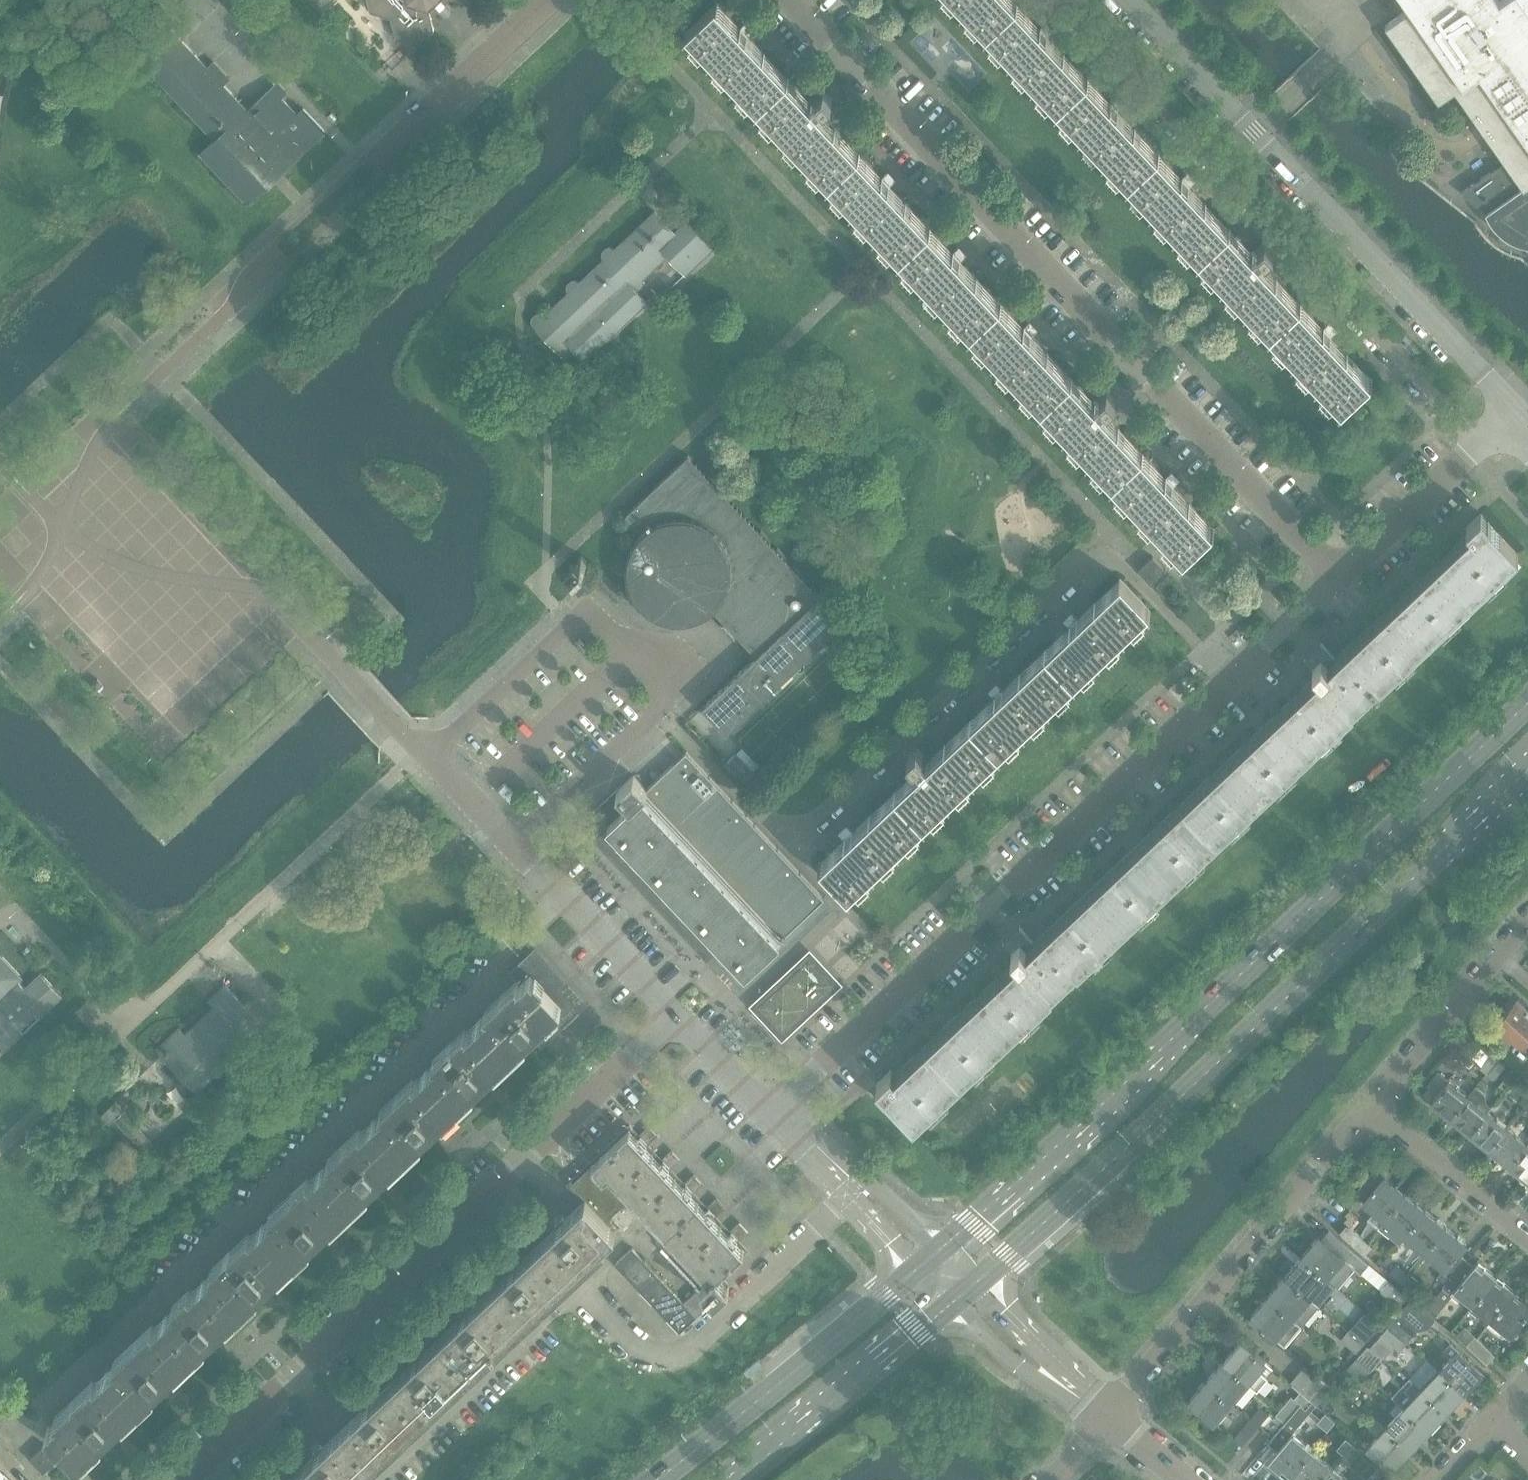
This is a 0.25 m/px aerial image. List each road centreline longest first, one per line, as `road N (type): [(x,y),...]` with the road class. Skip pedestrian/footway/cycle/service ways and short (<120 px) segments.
road 1 (secondary): [(1527,701),(923,1264)]
road 2 (residential): [(1340,576),(792,0)]
road 3 (residential): [(1231,680),(1125,566),(1106,557),(1088,565),(818,821),(788,826),(758,811),(658,709)]
road 4 (secondary): [(961,1295),(1527,771)]
road 5 (residential): [(184,1479),(676,1017)]
road 6 (residential): [(772,1114),(1231,680)]
road 7 (residential): [(1064,0),(1481,445)]
road 8 (residential): [(1516,408),(1130,0)]
road 9 (residential): [(1110,1413),(1371,1106)]
road 10 (residential): [(676,1017),(426,747)]
road 11 (secondary): [(923,1264),(658,1479)]
road 12 (secondary): [(737,1479),(961,1295)]
road 13 (residential): [(1371,1106),(1527,920)]
road 14 (residential): [(923,1264),(772,1114)]
road 15 (residential): [(399,139),(551,0)]
road 16 (residential): [(1527,1237),(1371,1106)]
road 17 (residential): [(1340,576),(1481,445)]
road 18 (residential): [(1110,1413),(1042,1370),(961,1295)]
road 19 (residential): [(1231,680),(1340,576)]
road 20 (residential): [(772,1114),(676,1017)]

